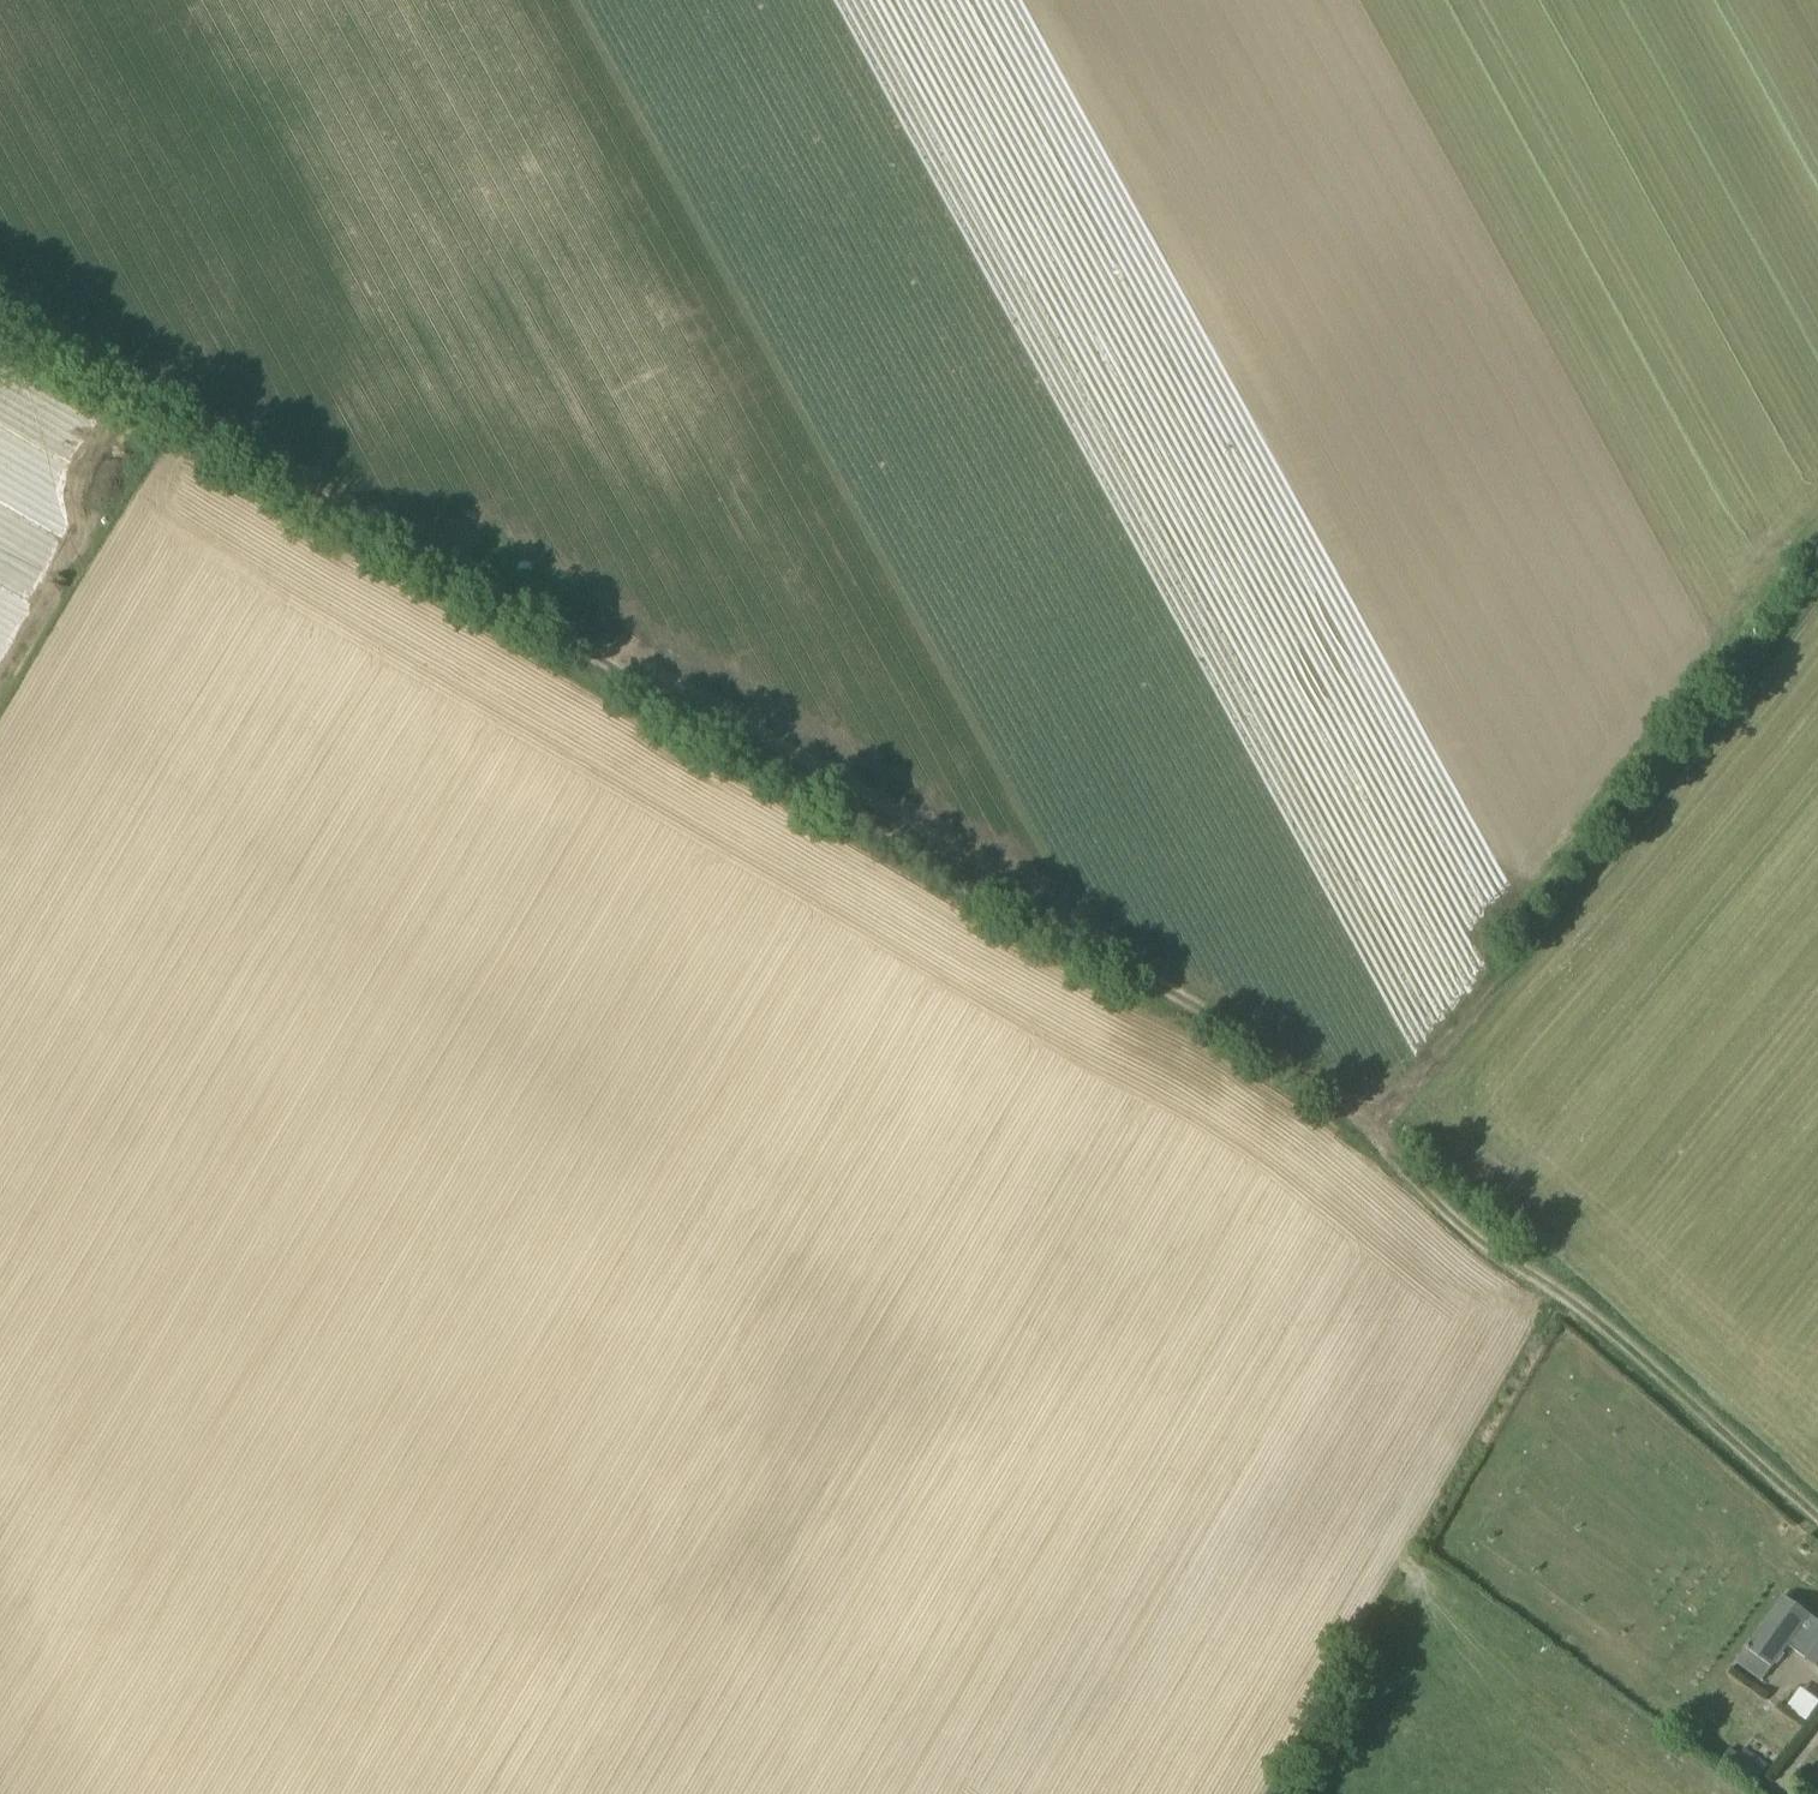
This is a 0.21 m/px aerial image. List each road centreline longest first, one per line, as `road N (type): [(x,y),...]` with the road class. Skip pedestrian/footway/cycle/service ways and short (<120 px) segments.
road 1 (track): [(0,319),(1151,987),(1319,1076),(1434,1194),(1763,1453),(1817,1508)]
road 2 (track): [(1817,592),(1689,764),(1375,1128)]

